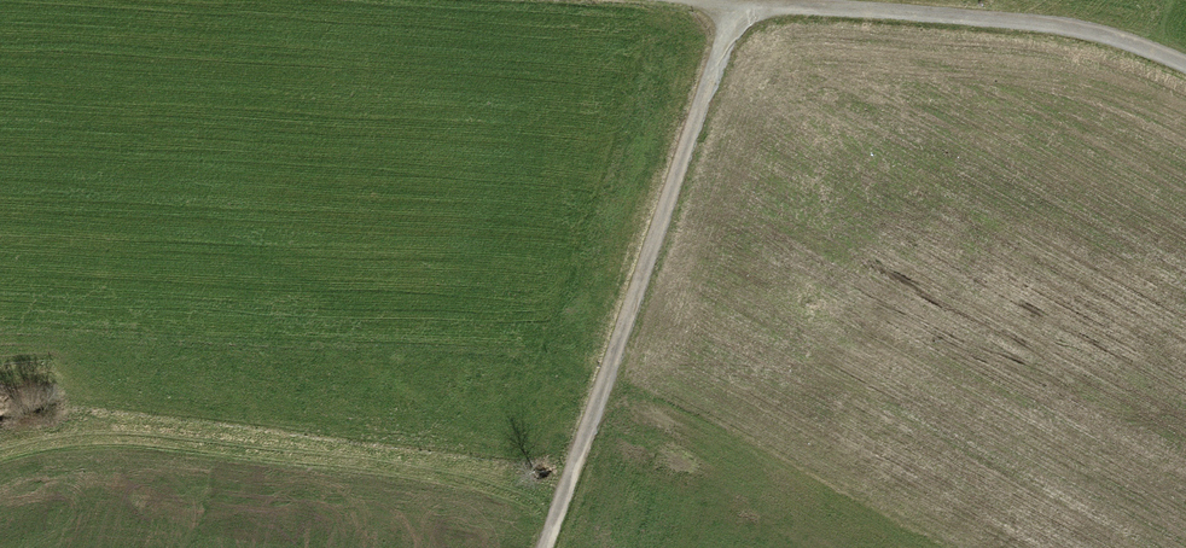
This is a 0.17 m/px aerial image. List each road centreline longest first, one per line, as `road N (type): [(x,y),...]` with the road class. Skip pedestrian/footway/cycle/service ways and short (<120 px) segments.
road 1 (track): [(733,0),(542,547)]
road 2 (track): [(761,0),(1084,15),(1185,68)]

